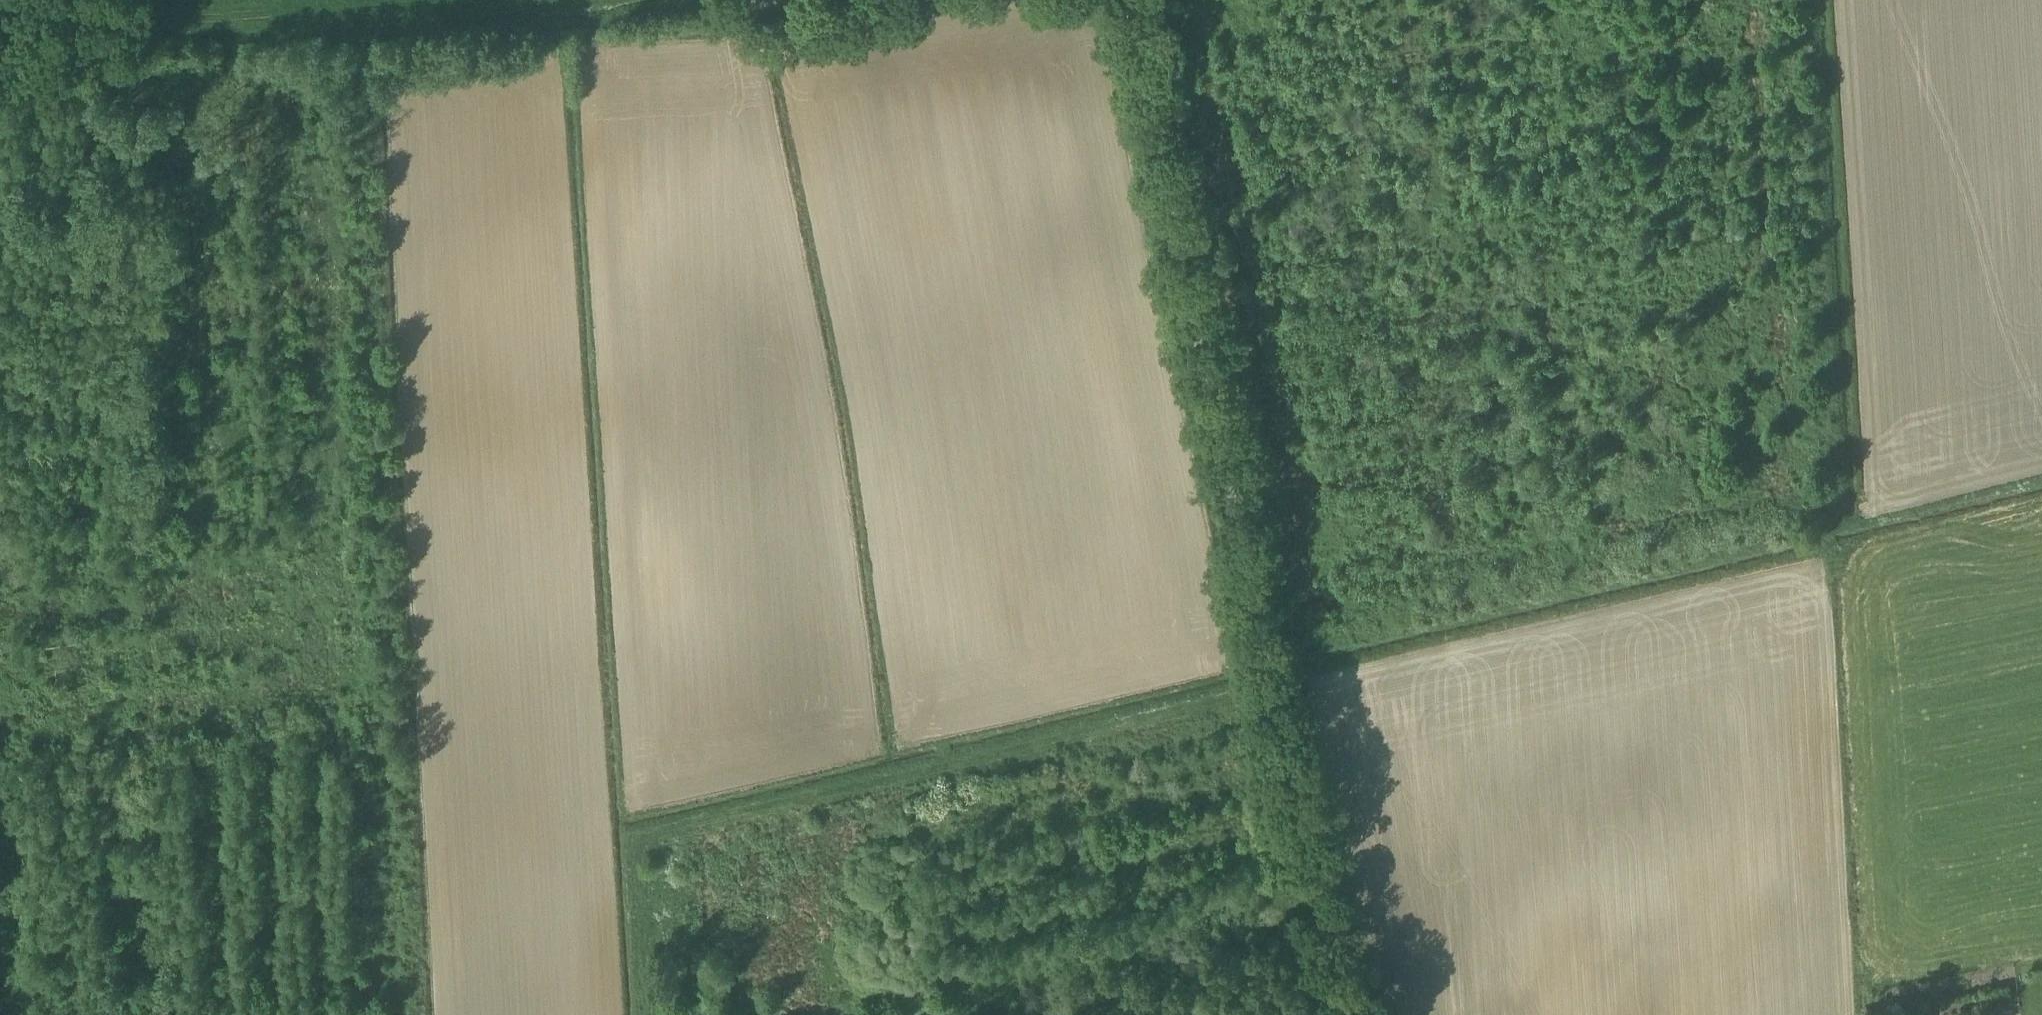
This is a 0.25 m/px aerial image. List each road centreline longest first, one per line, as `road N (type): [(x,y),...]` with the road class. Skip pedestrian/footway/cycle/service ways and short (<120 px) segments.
road 1 (track): [(1268,661),(1824,529),(1832,516),(1798,0)]
road 2 (unclassified): [(1341,1014),(1131,0)]

